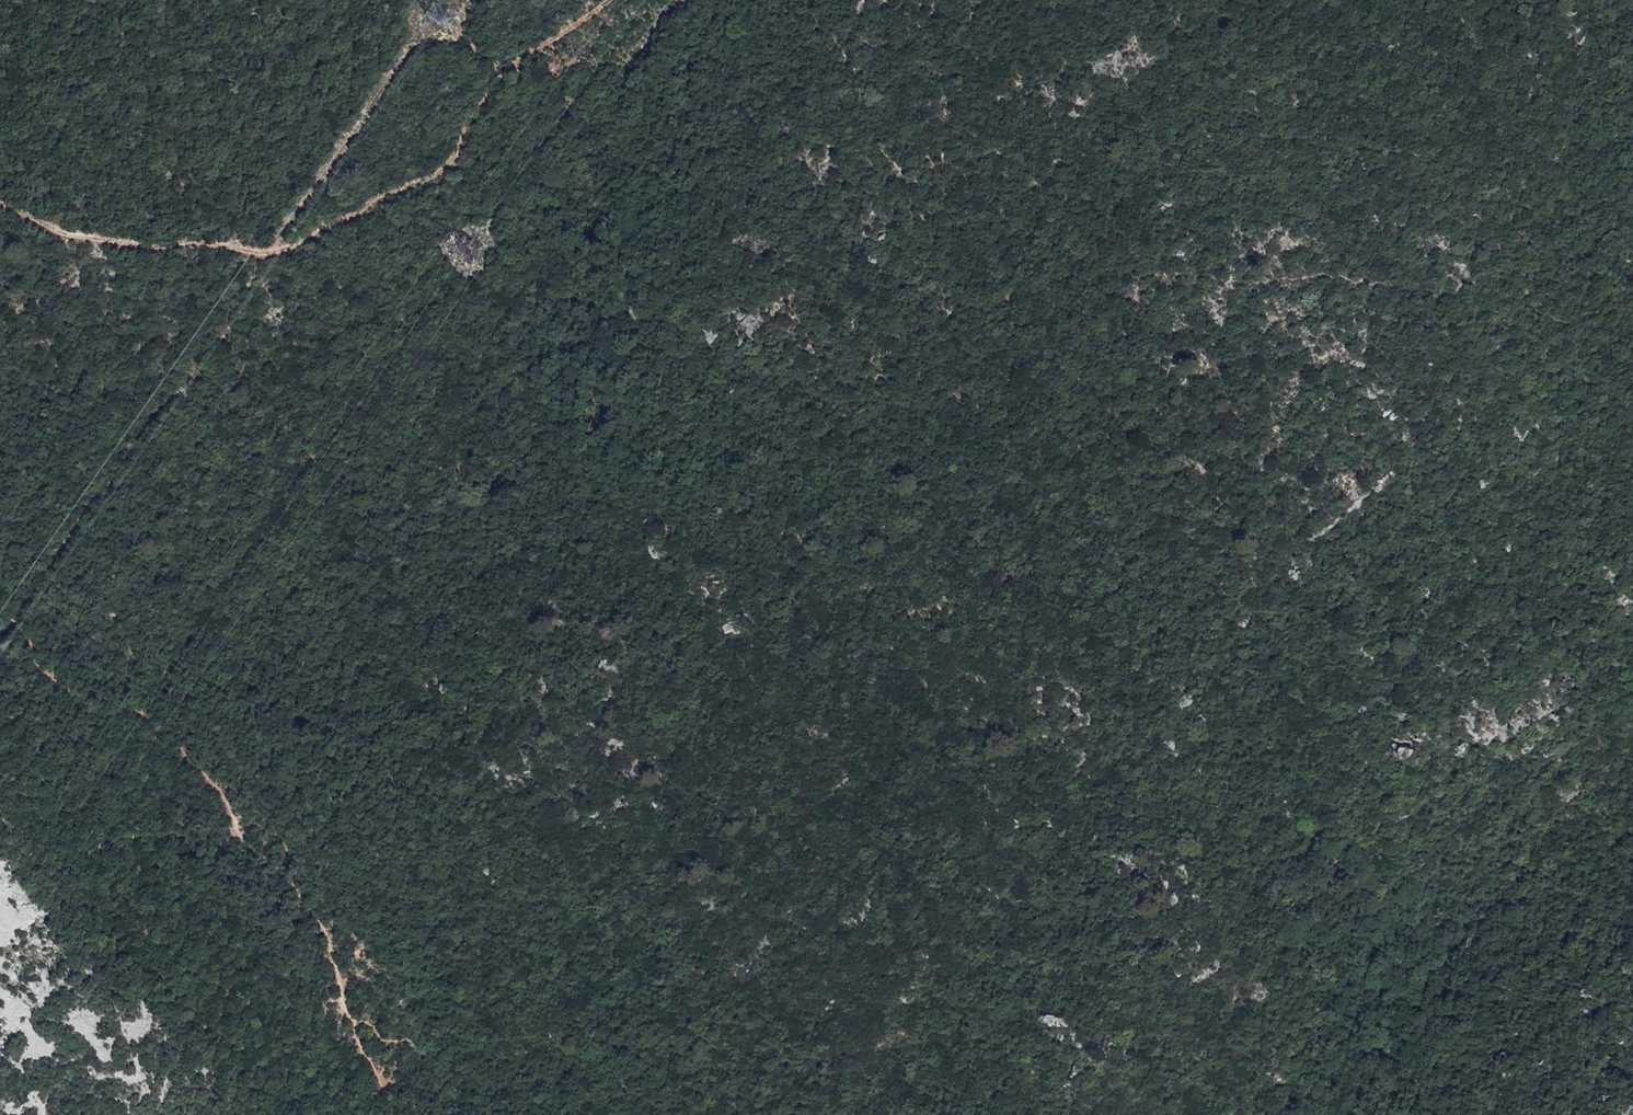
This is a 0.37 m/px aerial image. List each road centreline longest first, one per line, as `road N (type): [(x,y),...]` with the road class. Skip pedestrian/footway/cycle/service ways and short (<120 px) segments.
road 1 (track): [(613,0),(544,44),(494,93),(456,156),(351,214),(263,249),(126,243),(60,229),(0,204)]

